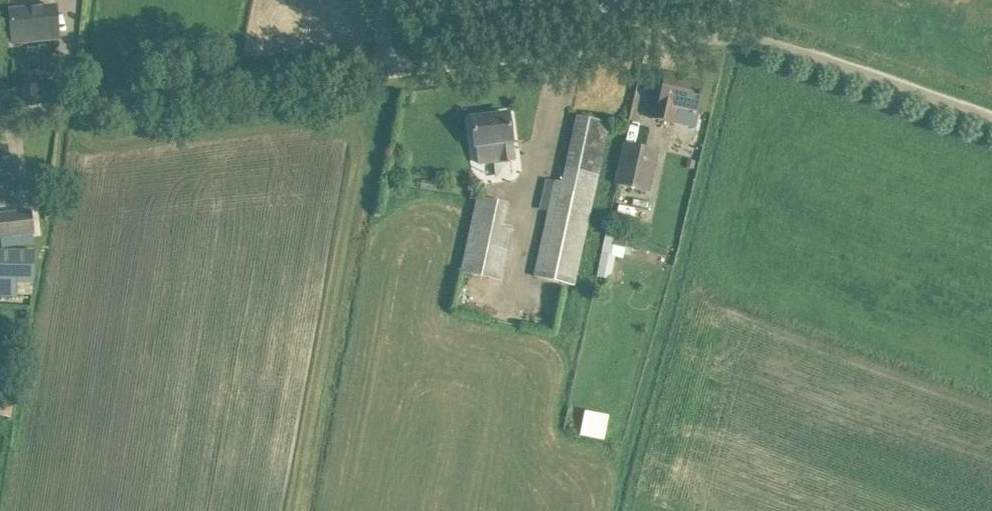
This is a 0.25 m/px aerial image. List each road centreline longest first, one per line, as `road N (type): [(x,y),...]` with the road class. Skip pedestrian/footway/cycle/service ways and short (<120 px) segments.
road 1 (unclassified): [(991,123),(791,55),(686,37),(0,119)]

